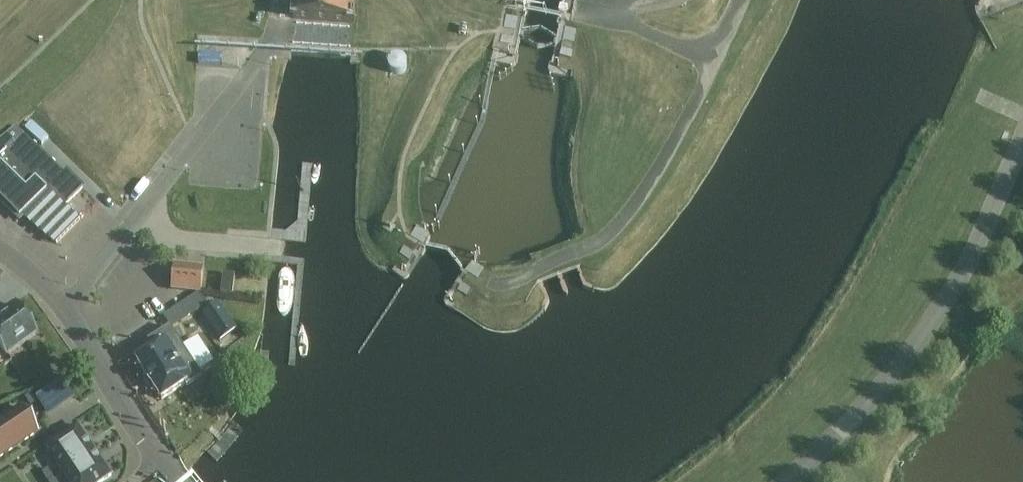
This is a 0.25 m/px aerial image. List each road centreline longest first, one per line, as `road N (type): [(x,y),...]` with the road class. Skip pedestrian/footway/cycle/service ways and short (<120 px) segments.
road 1 (unclassified): [(1022,144),(967,266),(910,353),(785,481)]
road 2 (tertiary): [(156,456),(67,306),(0,249)]

